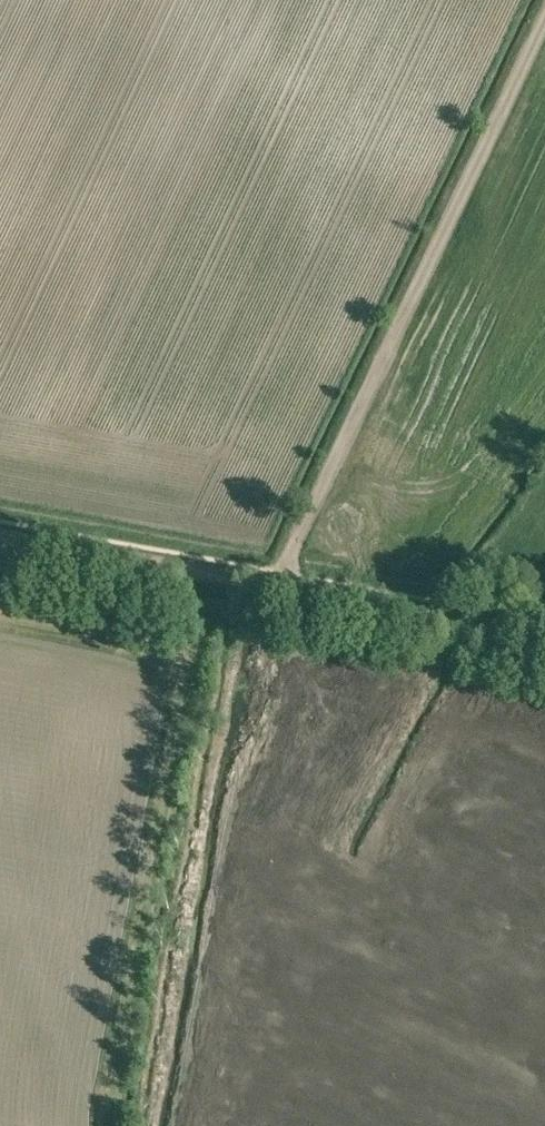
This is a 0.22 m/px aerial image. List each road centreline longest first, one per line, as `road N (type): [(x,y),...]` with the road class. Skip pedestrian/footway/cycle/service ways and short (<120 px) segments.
road 1 (track): [(544,22),(283,572)]
road 2 (track): [(88,1125),(109,1095),(184,659)]
road 3 (track): [(0,537),(275,586)]
road 4 (track): [(275,586),(544,635)]

